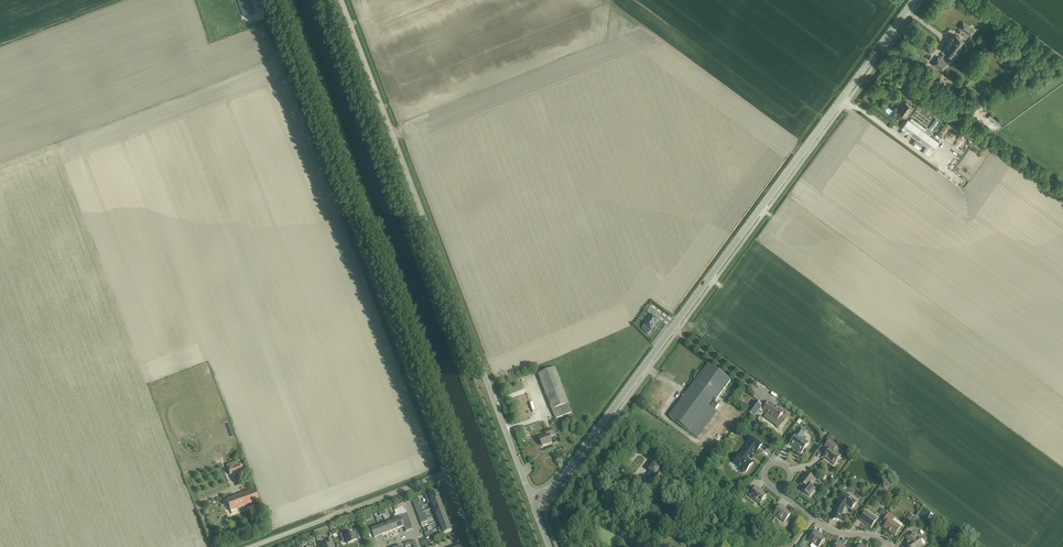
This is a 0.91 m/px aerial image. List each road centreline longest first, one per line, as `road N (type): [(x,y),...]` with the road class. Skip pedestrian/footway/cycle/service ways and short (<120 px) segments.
road 1 (secondary): [(533,501),(564,474),(916,0)]
road 2 (unclassified): [(446,473),(271,0)]
road 3 (unclassified): [(520,468),(342,0)]
road 4 (unclassified): [(250,546),(446,473)]
road 5 (residential): [(892,546),(833,532),(781,489)]

